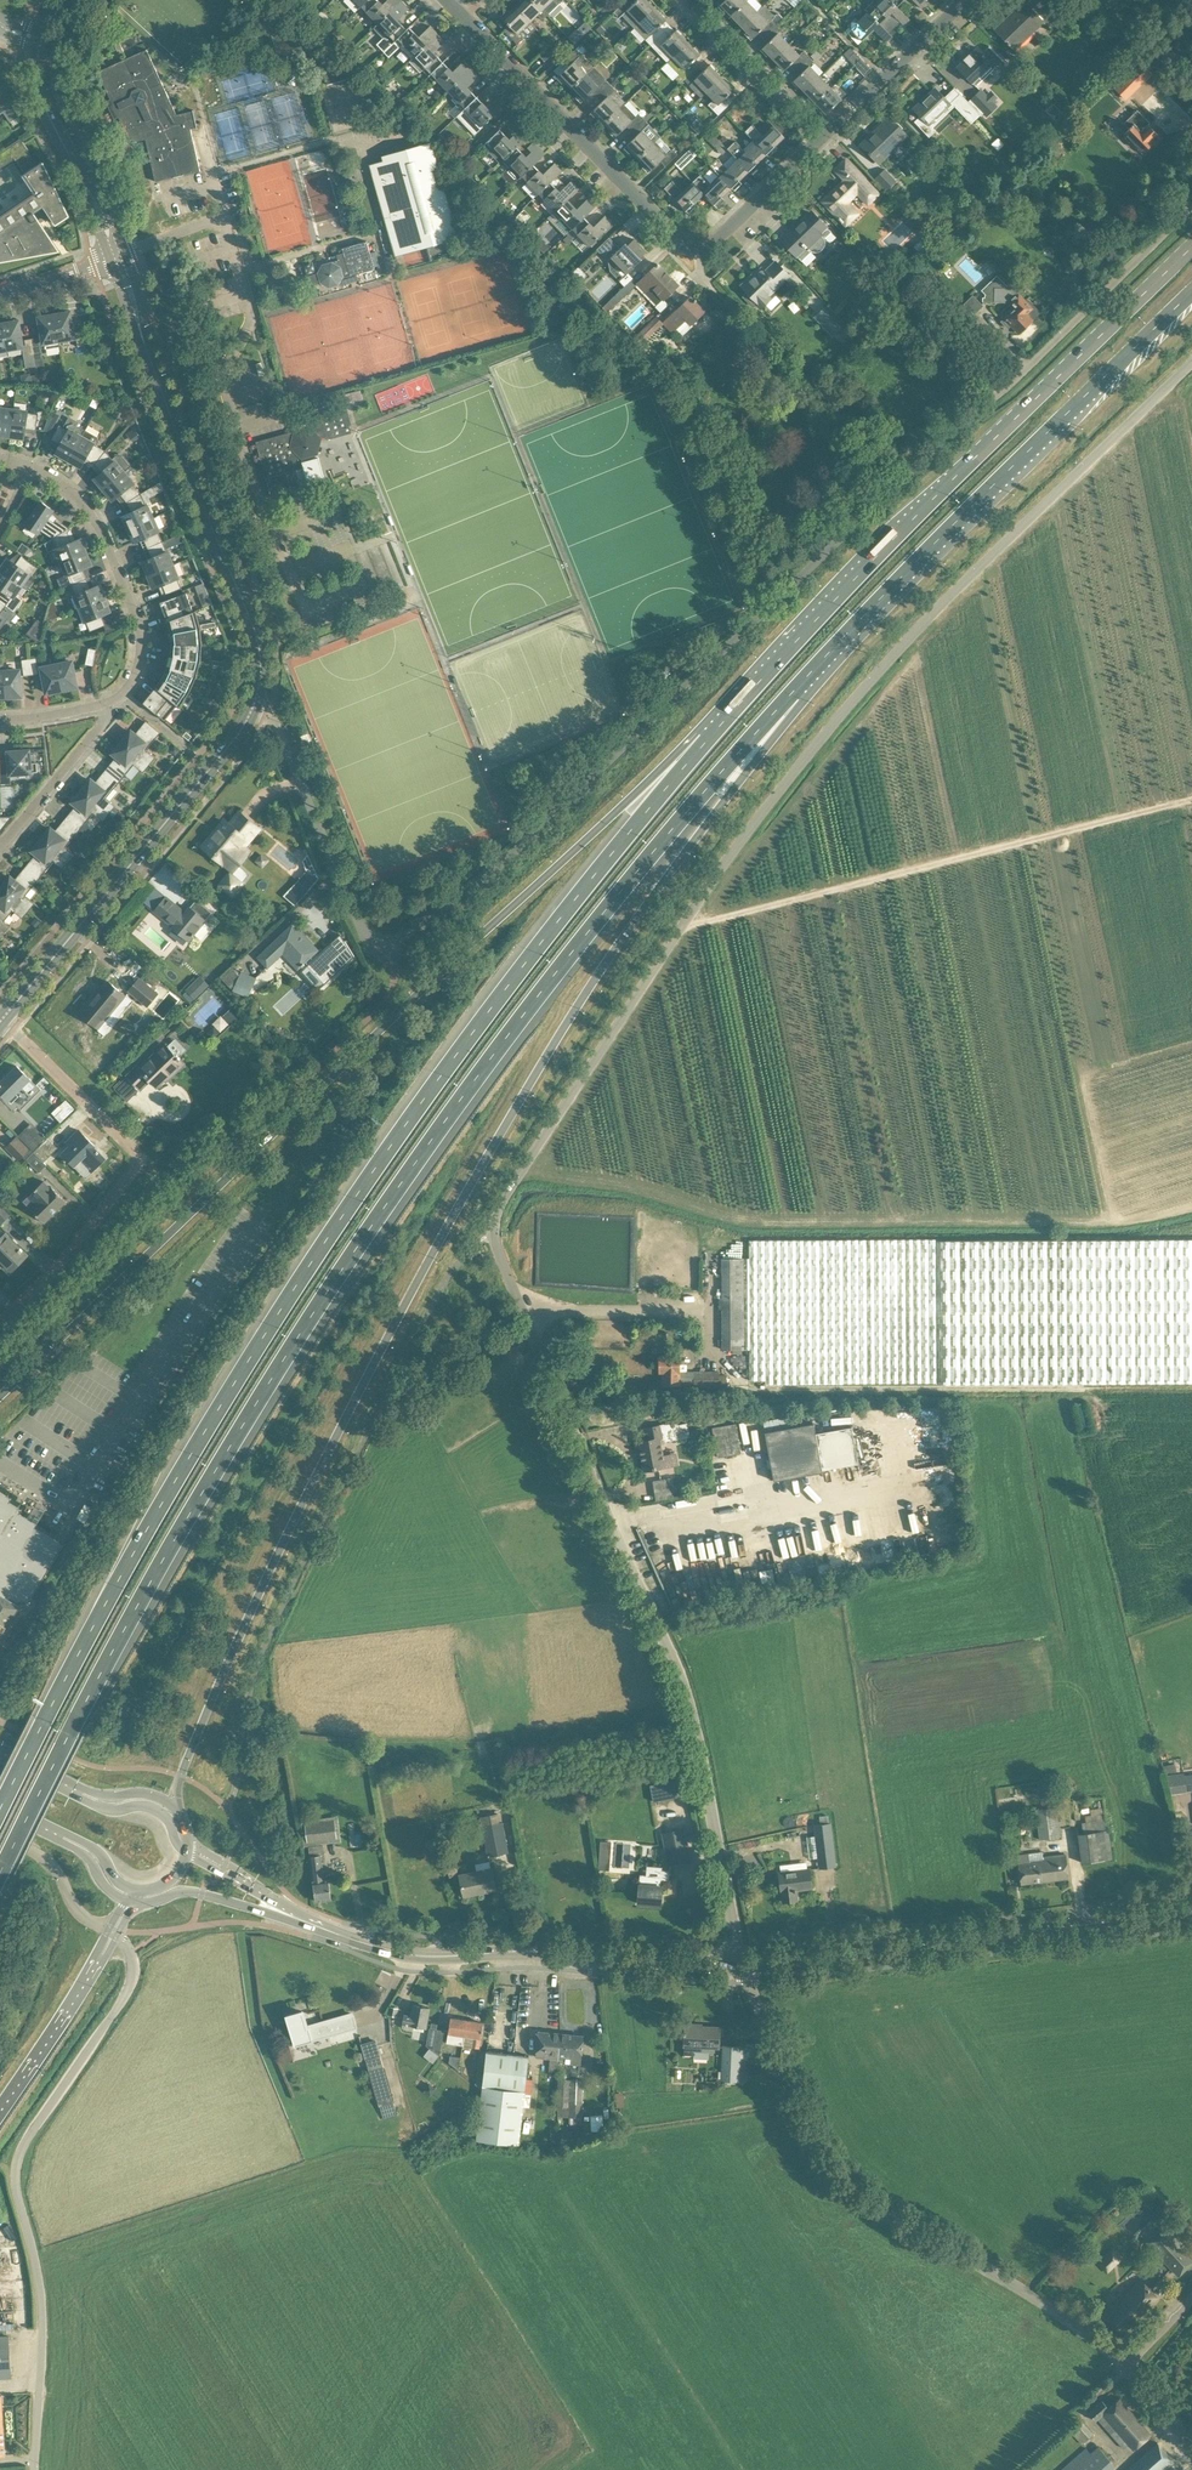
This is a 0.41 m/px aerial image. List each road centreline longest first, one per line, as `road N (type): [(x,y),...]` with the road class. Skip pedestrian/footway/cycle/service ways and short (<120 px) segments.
road 1 (unclassified): [(745,1965),(689,1707),(492,1236),(494,1222),(683,927),(838,715),(951,594),(1191,367)]
road 2 (primary): [(175,1809),(180,1776),(261,1589),(420,1277),(586,999),(792,692)]
road 3 (motorway): [(0,1877),(128,1627),(373,1227),(666,840)]
road 4 (motorway): [(637,822),(344,1212),(191,1447),(0,1808)]
road 5 (unclassified): [(390,944),(473,891),(1191,203)]
road 6 (primary): [(707,740),(626,804),(0,1395)]
road 7 (primary): [(1191,247),(949,482),(707,740)]
road 8 (unclassified): [(1120,2370),(1049,2307),(883,2215),(826,2169),(745,1965)]
road 9 (unclassified): [(37,2469),(46,2312),(20,2163),(134,1979),(134,1952),(117,1934)]
road 10 (primary): [(792,692),(1191,290)]
road 11 (track): [(683,927),(1191,802)]
road 12 (residential): [(463,16),(681,242),(697,249),(712,245),(817,142)]
road 13 (tertiary): [(255,702),(254,625),(116,255)]
road 14 (tertiary): [(745,1965),(404,1953),(302,1920)]
road 15 (residential): [(0,1323),(62,1263),(137,1158),(3,1018)]
road 16 (tertiary): [(745,1965),(1150,1917)]
road 17 (tertiary): [(3,1018),(209,770),(255,702)]
road 18 (residential): [(30,467),(90,512),(134,611),(136,673),(110,701)]
road 19 (unclassified): [(390,944),(359,923),(276,726),(255,702)]
road 20 (tertiary): [(116,255),(38,92),(39,38)]
road 21 (residential): [(817,142),(965,0)]
road 22 (residential): [(817,142),(680,0)]
road 23 (primary): [(666,840),(792,692)]
road 24 (residential): [(110,701),(100,726),(0,845)]
road 25 (motorway): [(0,2110),(100,1958)]
road 26 (unclassified): [(110,1930),(78,1909),(46,1859),(0,1834)]
road 27 (tertiary): [(159,1899),(186,1891),(302,1920)]
road 28 (secondary): [(187,1853),(153,1808),(108,1810),(83,1793)]
road 29 (unclassified): [(0,294),(116,255)]

